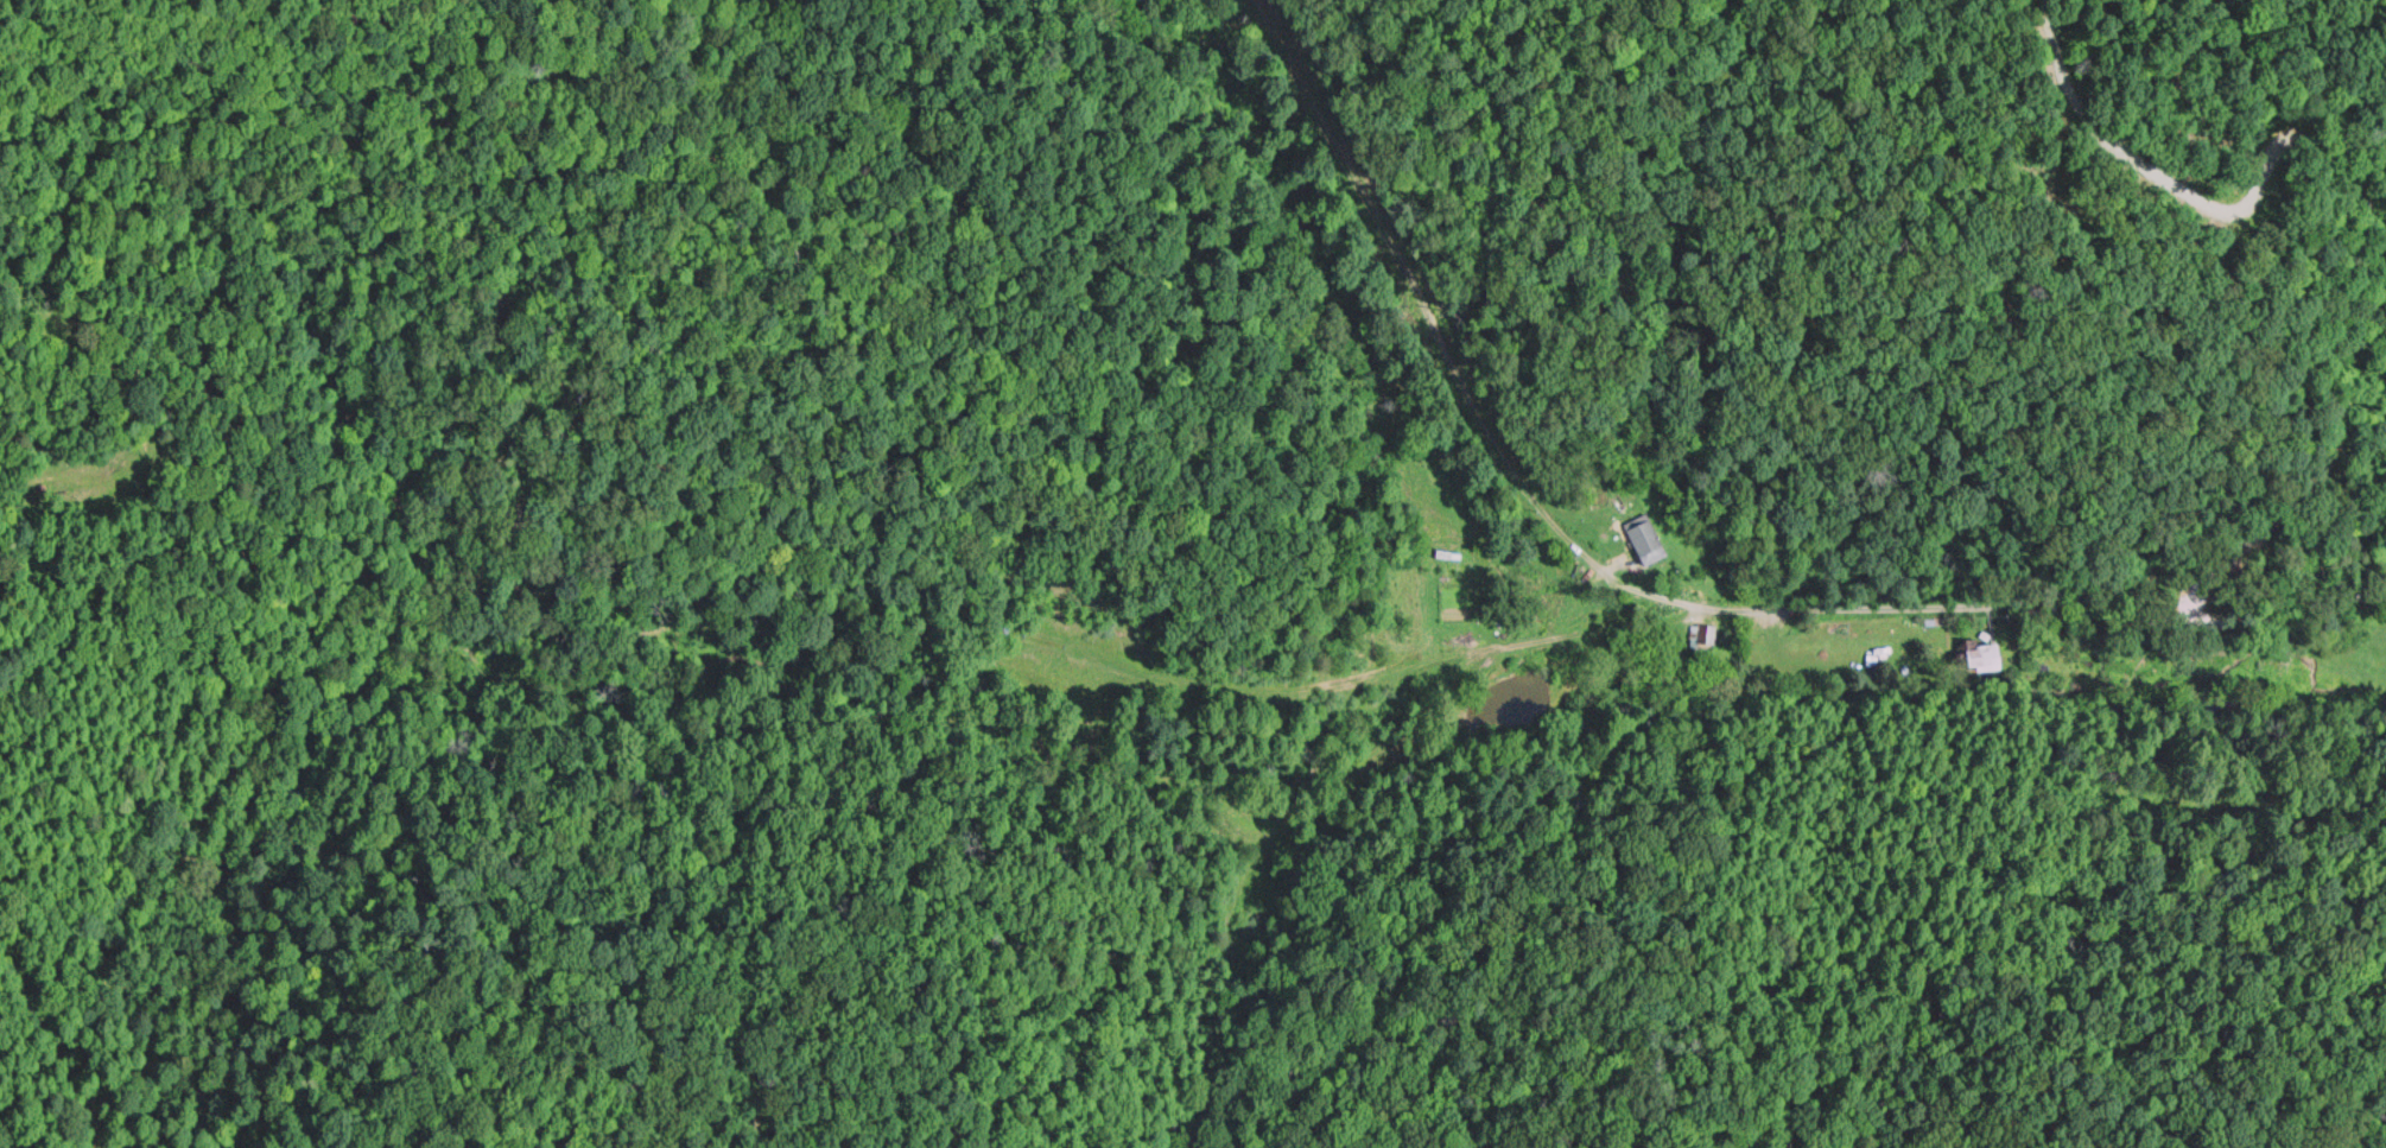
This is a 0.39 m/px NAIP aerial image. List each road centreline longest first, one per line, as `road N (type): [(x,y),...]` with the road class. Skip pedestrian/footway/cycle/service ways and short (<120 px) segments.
road 1 (residential): [(1864,0),(1927,176),(2060,292),(2247,284),(2295,190),(2371,331),(2303,519),(2090,548),(1764,543),(1633,496),(1489,426),(1245,0)]
road 2 (track): [(1650,502),(1479,655),(1398,689),(1216,841)]

